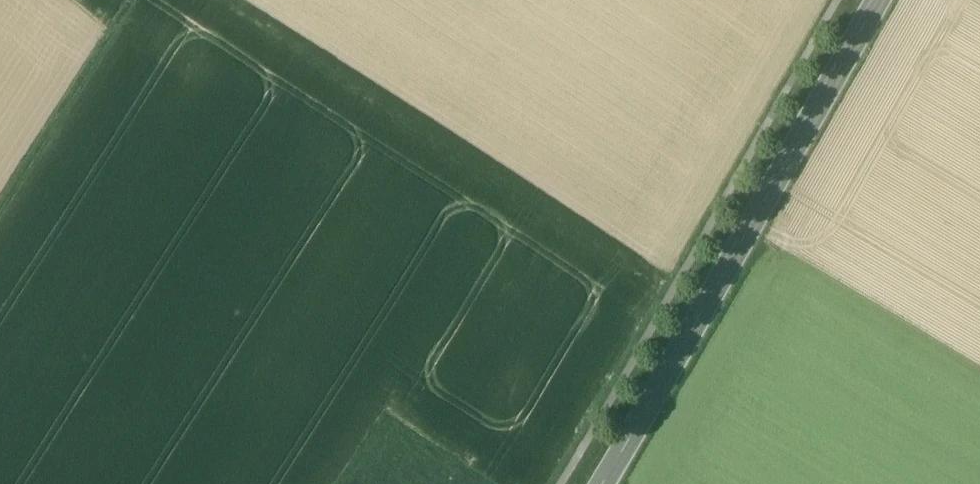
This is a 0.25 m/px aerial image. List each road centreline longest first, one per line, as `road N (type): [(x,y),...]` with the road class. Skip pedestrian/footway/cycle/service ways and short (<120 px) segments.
road 1 (secondary): [(603,483),(879,0)]
road 2 (track): [(0,211),(139,0)]

